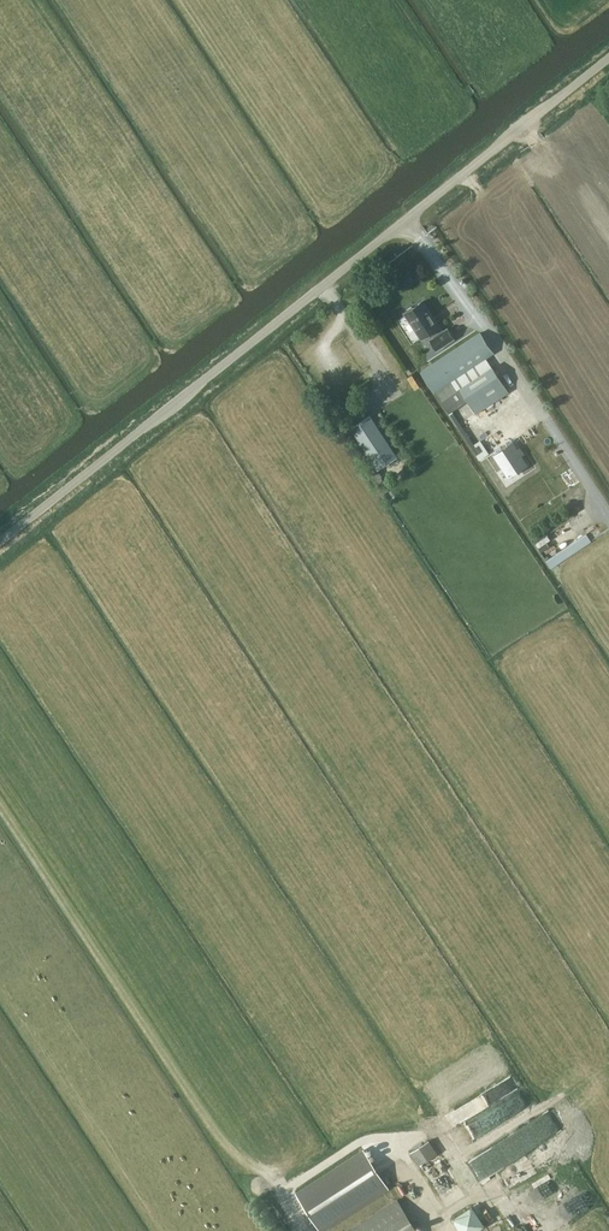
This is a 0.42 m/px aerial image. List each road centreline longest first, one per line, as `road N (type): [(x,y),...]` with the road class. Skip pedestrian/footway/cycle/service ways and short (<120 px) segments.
road 1 (unclassified): [(0,542),(608,56)]
road 2 (track): [(608,218),(521,127)]

